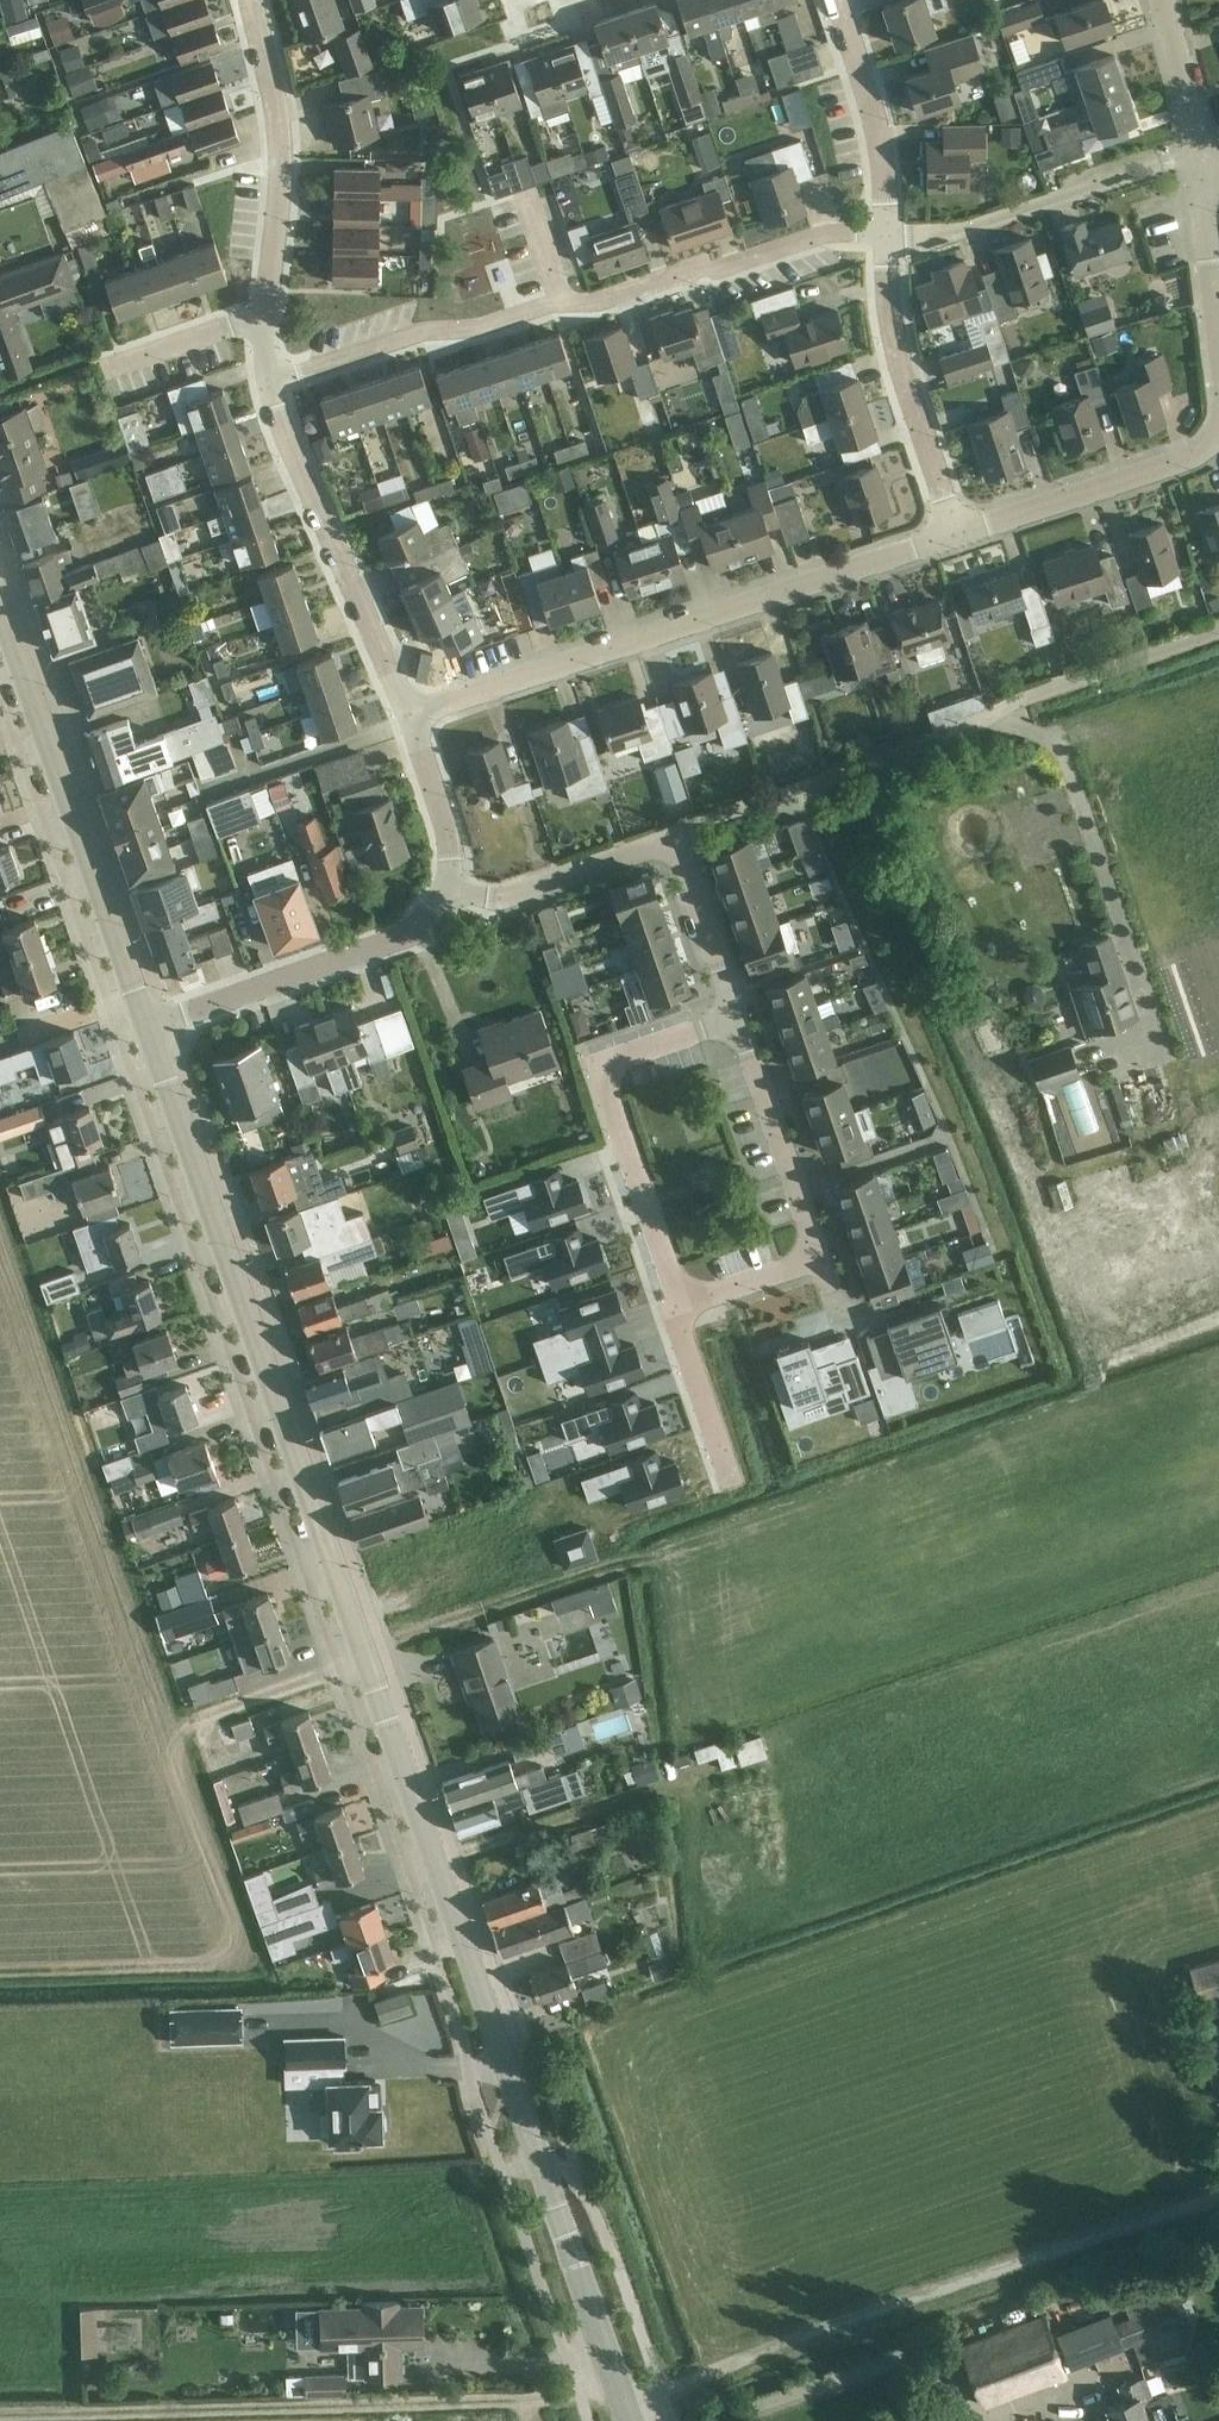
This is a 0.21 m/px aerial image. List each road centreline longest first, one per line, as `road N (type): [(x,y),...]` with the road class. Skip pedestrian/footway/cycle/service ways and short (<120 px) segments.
road 1 (tertiary): [(624,2404),(147,1024)]
road 2 (unclassified): [(624,2404),(876,2310),(1218,2200)]
road 3 (track): [(615,2375),(542,2400),(0,2420)]
road 4 (residential): [(286,352),(433,347),(829,237),(886,234)]
road 5 (residential): [(670,836),(1218,627)]
road 6 (residential): [(427,717),(956,533)]
road 7 (residential): [(820,1254),(683,1302),(599,1062),(736,1014)]
road 8 (track): [(187,1723),(639,1564)]
road 9 (tertiary): [(147,1024),(0,609)]
road 10 (residential): [(427,717),(292,412),(286,352)]
road 11 (residential): [(147,1024),(431,926),(460,895)]
road 12 (residential): [(886,234),(985,225),(1197,154)]
road 13 (residential): [(287,304),(301,104),(268,0)]
road 14 (residential): [(956,533),(899,356),(886,234)]
road 15 (residential): [(956,533),(1188,455),(1218,427)]
road 16 (residential): [(736,1014),(820,1254)]
road 17 (residential): [(886,234),(883,153),(835,0)]
road 18 (residential): [(460,895),(504,893),(670,836)]
road 19 (residential): [(670,836),(736,1014)]
road 20 (residential): [(460,895),(464,846),(427,717)]
road 21 (residential): [(118,360),(287,304)]
road 22 (residential): [(1197,154),(1154,0)]
road 23 (residential): [(1218,332),(1200,178)]

